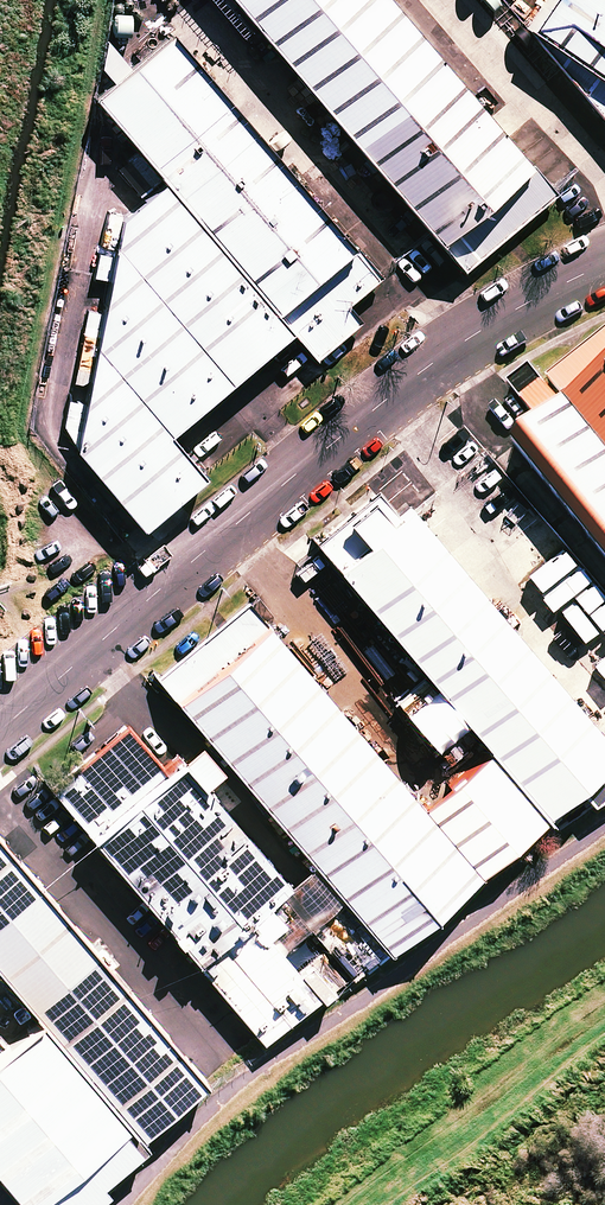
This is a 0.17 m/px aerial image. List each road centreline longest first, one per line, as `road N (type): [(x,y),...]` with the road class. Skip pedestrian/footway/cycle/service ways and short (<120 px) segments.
road 1 (unclassified): [(0,731),(448,353),(604,264)]

